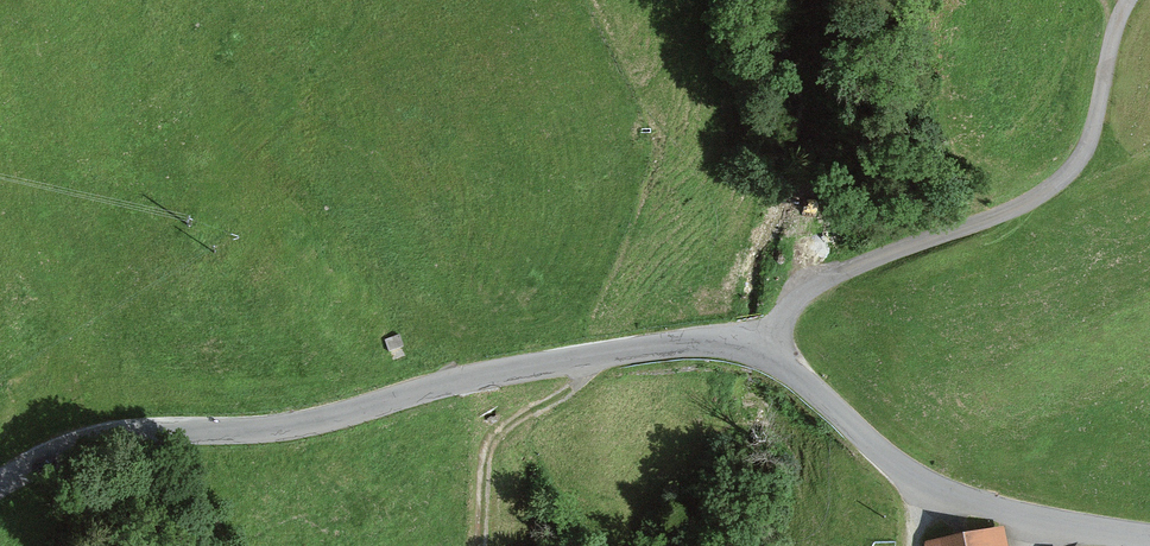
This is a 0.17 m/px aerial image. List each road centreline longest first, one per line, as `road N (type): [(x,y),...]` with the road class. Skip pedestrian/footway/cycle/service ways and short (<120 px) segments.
road 1 (tertiary): [(0,484),(107,440),(313,423),(460,379),(712,343),(791,372),(888,461),(936,492),(1009,514),(1149,537)]
road 2 (track): [(763,356),(797,300),(827,279),(1007,211),(1063,178),(1090,143),(1128,0)]
road 3 (track): [(586,356),(572,391),(491,443),(487,545)]

